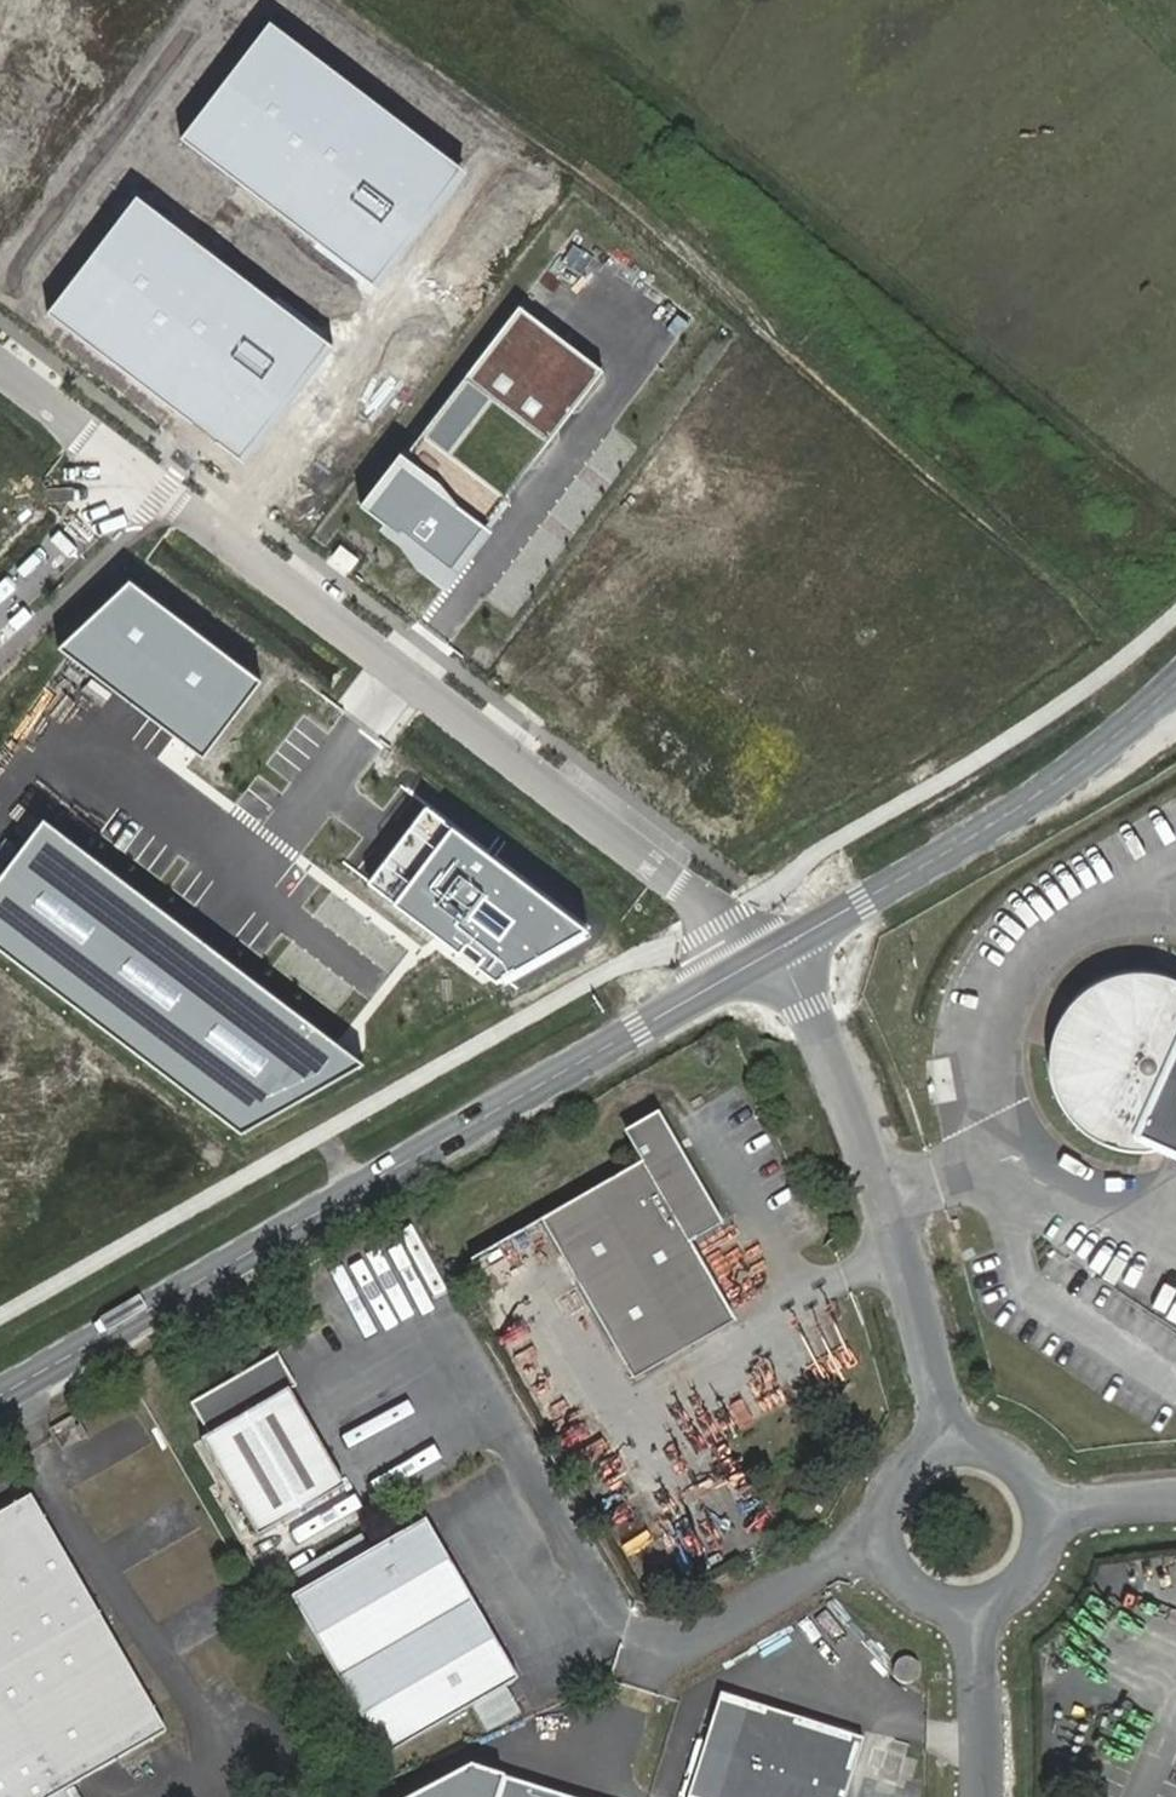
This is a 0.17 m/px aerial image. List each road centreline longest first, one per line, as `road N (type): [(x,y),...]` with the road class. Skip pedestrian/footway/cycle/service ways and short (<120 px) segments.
road 1 (tertiary): [(773,955),(0,1409)]
road 2 (unclassified): [(142,476),(773,955)]
road 3 (unclassified): [(773,955),(879,1191),(957,1448)]
road 4 (tertiary): [(1175,677),(1063,783),(773,955)]
road 5 (residential): [(661,1661),(857,1553),(884,1548)]
road 6 (unclassified): [(142,476),(0,610)]
road 7 (residential): [(981,1796),(981,1608)]
road 8 (unclassified): [(0,368),(142,476)]
road 9 (residential): [(957,1448),(934,1453),(897,1481),(882,1525),(884,1548)]
road 10 (residential): [(1044,1517),(1175,1500)]
road 11 (residential): [(884,1548),(910,1590),(956,1609),(981,1608)]
road 12 (residential): [(1044,1517),(1023,1474),(982,1450),(957,1448)]
road 13 (residential): [(981,1608),(1023,1584),(1044,1541),(1044,1517)]

